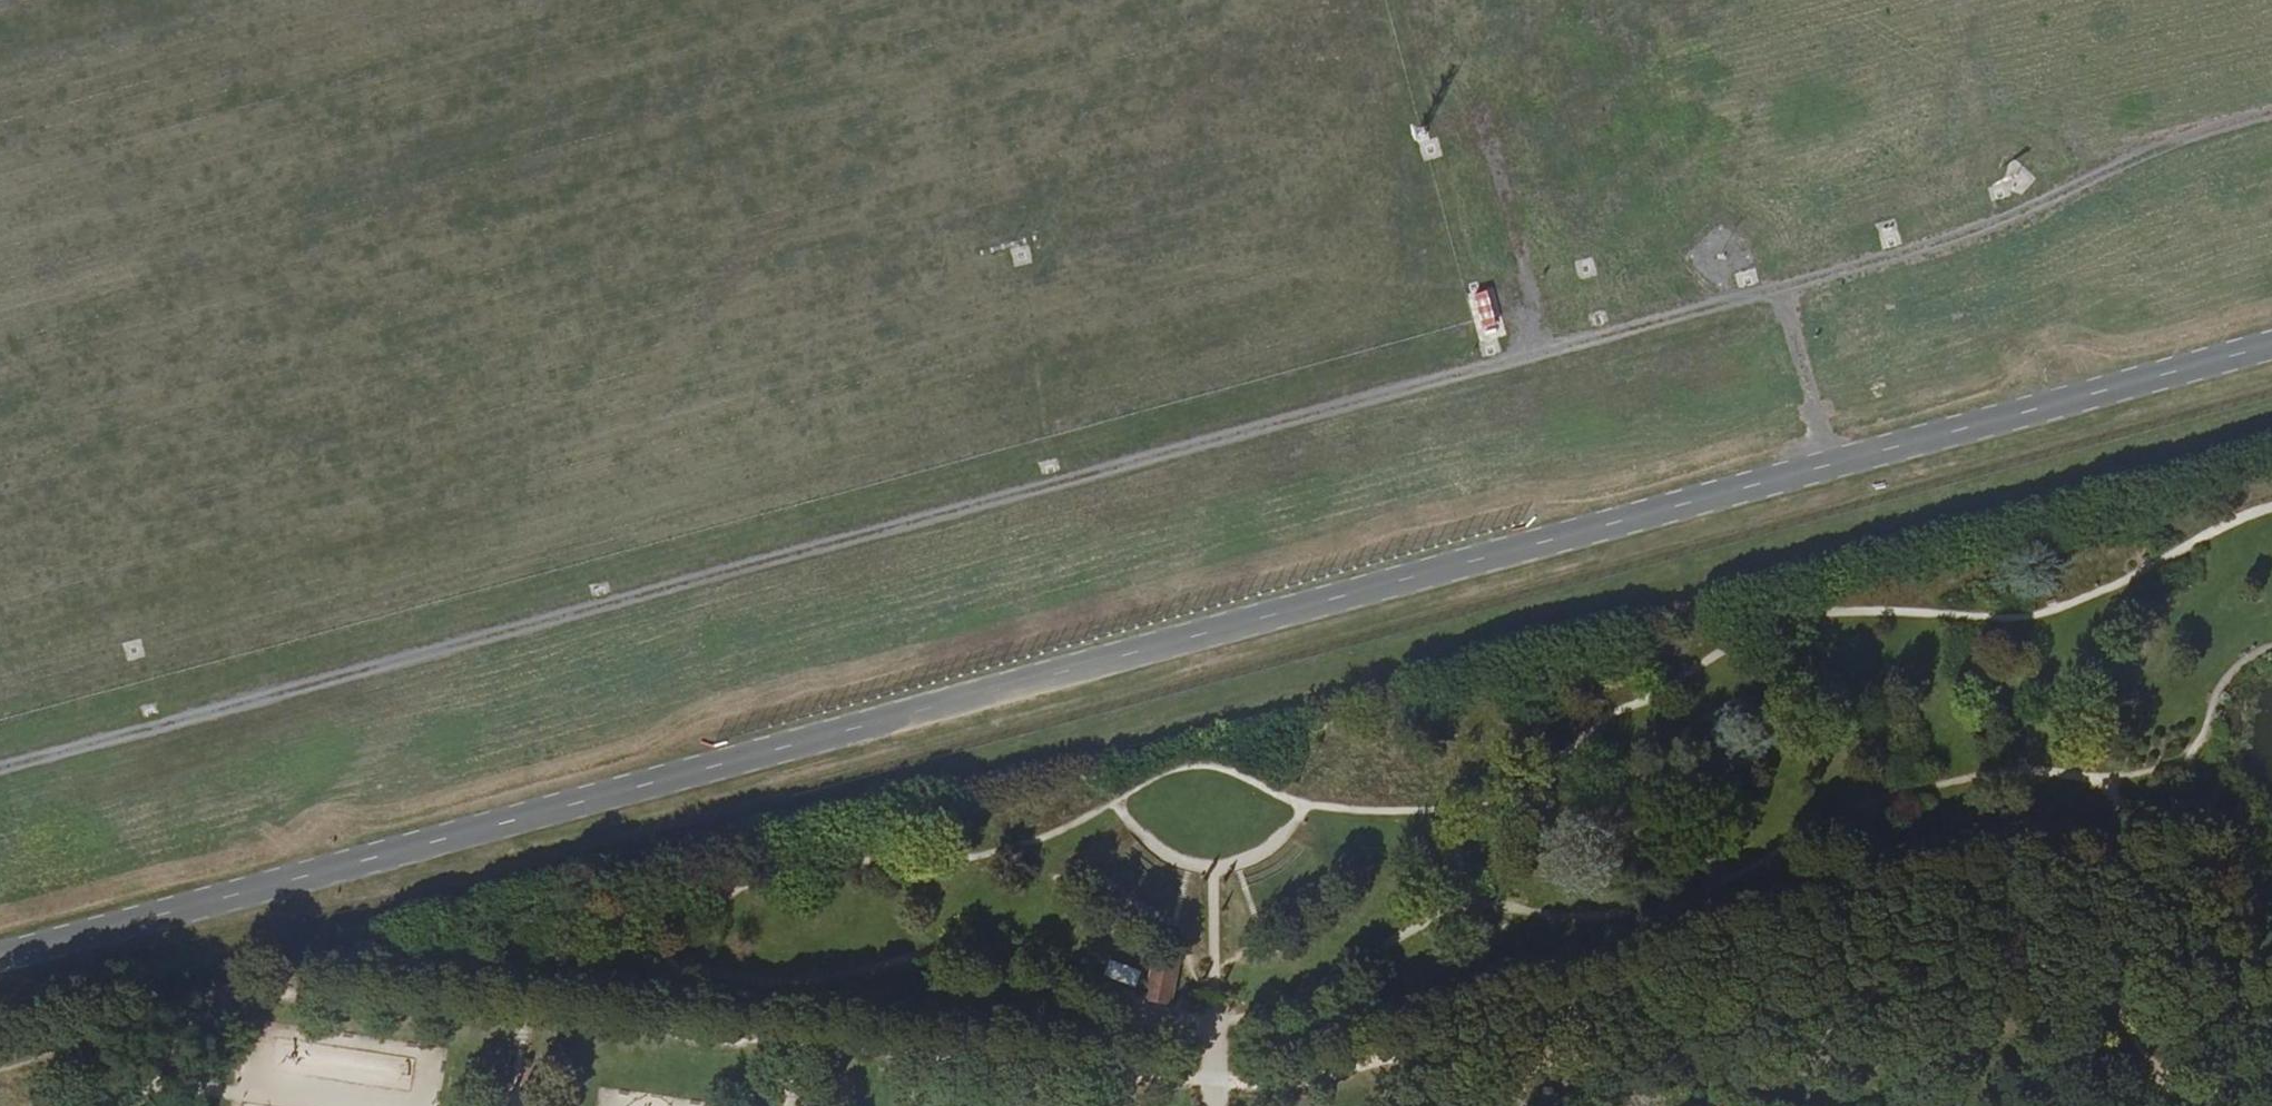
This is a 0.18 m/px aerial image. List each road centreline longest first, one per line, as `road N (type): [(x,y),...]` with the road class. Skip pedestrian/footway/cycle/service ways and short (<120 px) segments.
road 1 (track): [(2271,112),(2206,129),(1986,225),(1833,275),(0,768)]

